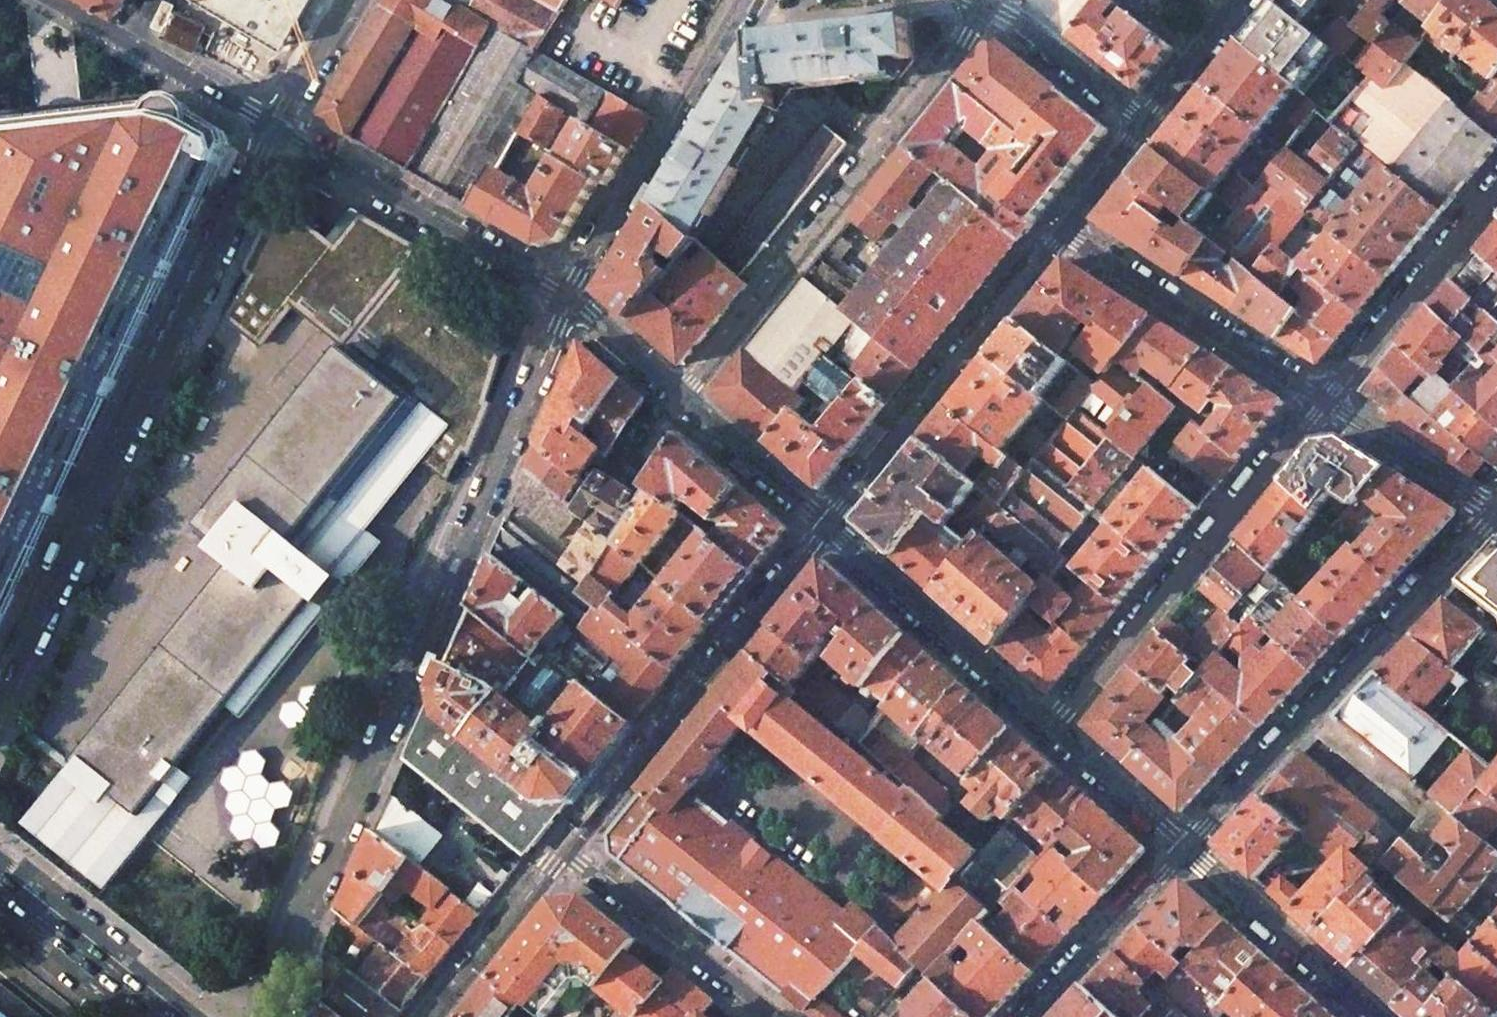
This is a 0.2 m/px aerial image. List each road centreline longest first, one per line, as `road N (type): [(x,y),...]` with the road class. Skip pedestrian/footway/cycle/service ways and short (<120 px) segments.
road 1 (residential): [(568,298),(262,1016)]
road 2 (residential): [(278,131),(0,700)]
road 3 (residential): [(680,401),(991,8)]
road 4 (tertiary): [(1494,508),(1185,849)]
road 5 (residential): [(1325,400),(1052,725)]
road 6 (residential): [(562,851),(823,526)]
road 7 (residential): [(823,526),(1063,229)]
road 8 (residential): [(746,0),(568,298)]
road 9 (residential): [(278,131),(568,298)]
road 10 (residential): [(1325,400),(1063,229)]
road 11 (residential): [(823,526),(1052,725)]
road 12 (residential): [(1496,190),(1325,400)]
road 13 (residential): [(562,851),(767,1016)]
road 14 (residential): [(1185,849),(1374,1016)]
road 15 (tertiary): [(1185,849),(1024,1016)]
road 16 (primary): [(173,1016),(0,877)]
road 17 (residential): [(429,1016),(562,851)]
road 18 (residential): [(1494,508),(1325,400)]
road 19 (residential): [(1144,125),(991,8)]
road 20 (residential): [(680,401),(823,526)]
road 21 (residential): [(1052,725),(1185,849)]
road 22 (residential): [(129,44),(278,131)]
road 23 (residential): [(1144,125),(1242,0)]
road 24 (residential): [(568,298),(680,401)]
road 25 (residential): [(350,0),(278,131)]
road 26 (residential): [(1063,229),(1144,125)]

